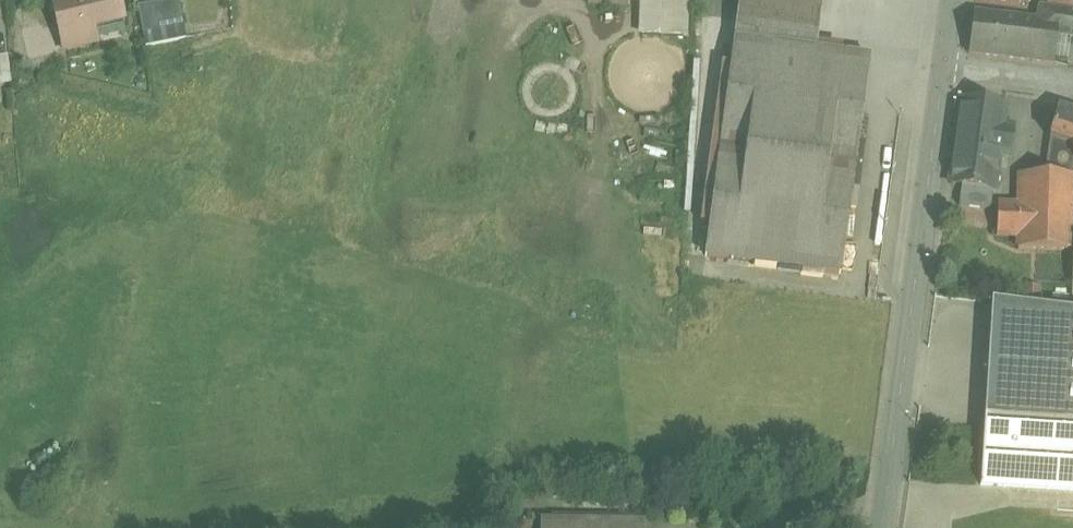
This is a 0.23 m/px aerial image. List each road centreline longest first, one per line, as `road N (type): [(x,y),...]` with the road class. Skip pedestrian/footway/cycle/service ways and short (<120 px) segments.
road 1 (secondary): [(950,71),(913,377),(885,527)]
road 2 (residential): [(1072,88),(950,71)]

